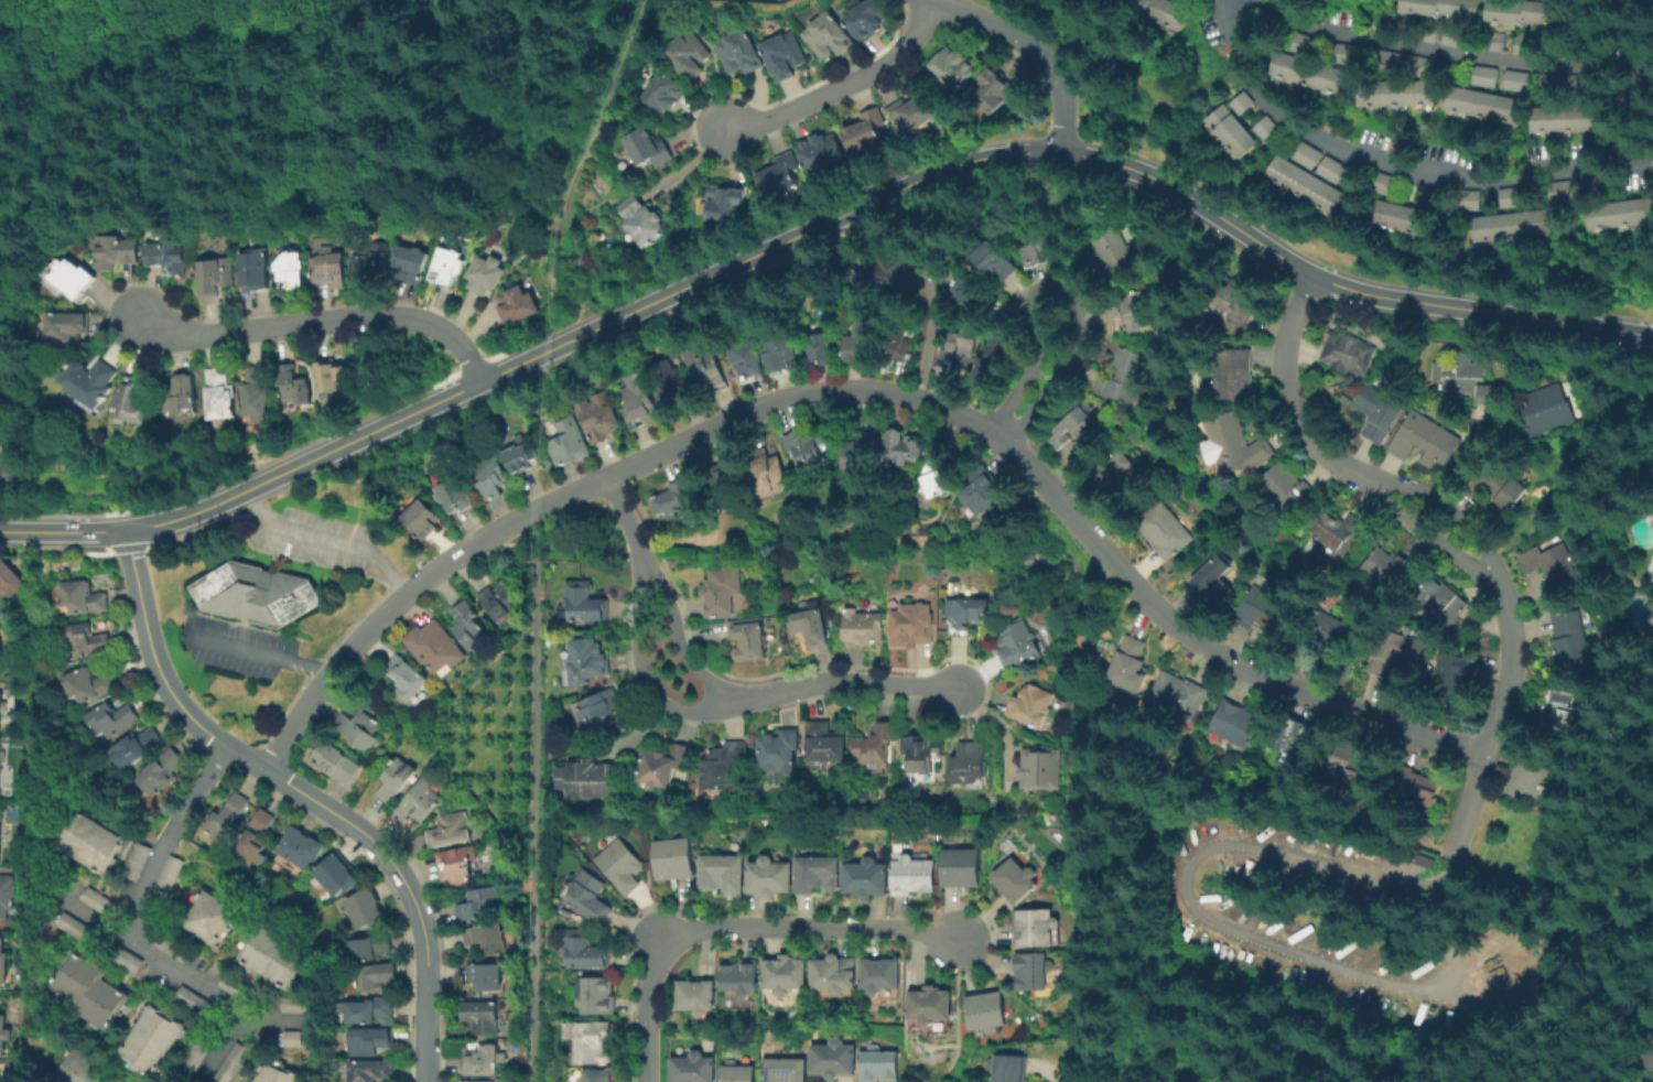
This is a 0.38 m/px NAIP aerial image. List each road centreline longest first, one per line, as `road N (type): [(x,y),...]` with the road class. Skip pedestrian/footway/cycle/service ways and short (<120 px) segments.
road 1 (residential): [(398,603),(504,529),(768,405),(824,392),(894,393),(993,433),(1147,600),(1212,651),(1296,692),(1487,759)]
road 2 (tertiary): [(1652,336),(1340,286),(1293,267),(1167,184),(1061,152),(992,155),(940,169),(584,332)]
road 3 (residential): [(646,1081),(650,970),(682,935),(920,928),(957,941)]
road 4 (tertiary): [(584,332),(213,502)]
road 5 (residential): [(1008,447),(1083,348),(1083,317),(1067,292),(1040,289),(1029,299),(1039,359),(993,433)]
road 6 (residential): [(477,382),(454,340),(430,322),(366,316),(208,336),(170,335),(138,320)]
road 7 (residential): [(122,528),(171,688),(206,728),(323,803)]
road 8 (residential): [(323,803),(386,850),(419,908),(425,1081)]
road 9 (residential): [(1485,569),(1509,625),(1509,681),(1454,863)]
road 10 (residential): [(62,896),(257,1023),(303,1021)]
road 11 (residential): [(938,1),(904,48),(863,79),(771,120),(723,128)]
road 12 (residential): [(1311,275),(1288,336),(1287,387),(1307,434),(1370,482)]
road 13 (residential): [(957,690),(838,681),(723,700)]
road 14 (residential): [(223,739),(144,889),(139,946)]
road 15 (residential): [(1061,152),(1063,109),(1049,65),(1033,47),(938,1)]
road 16 (tertiary): [(213,502),(122,528),(0,530)]
road 17 (residential): [(644,573),(634,639),(645,685),(684,712),(723,700)]
road 18 (residential): [(1485,569),(1482,547),(1447,507),(1408,487),(1370,482)]
road 19 (residential): [(723,700),(683,653),(665,592),(644,573)]
road 20 (residential): [(1370,482),(1393,510),(1485,569)]

